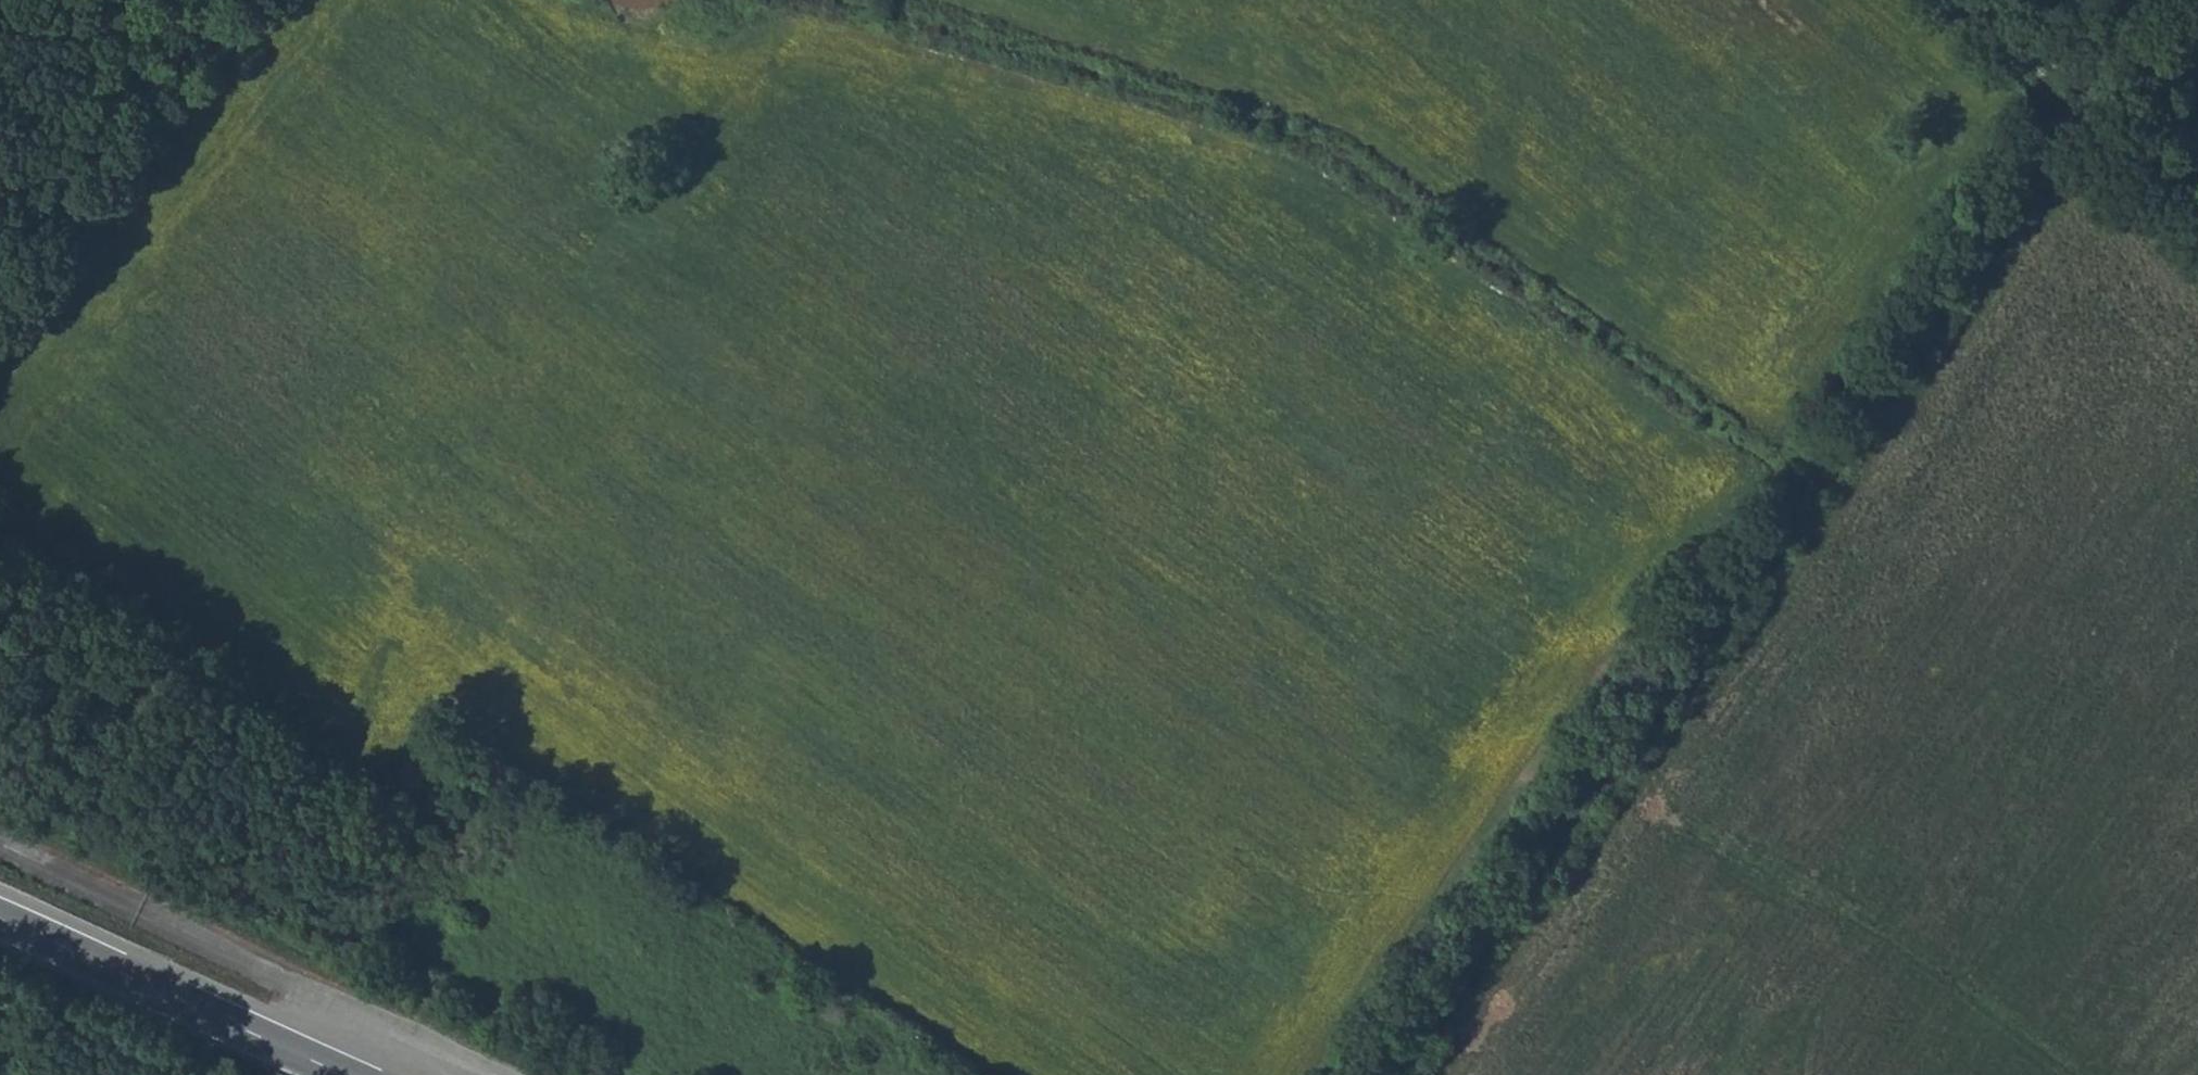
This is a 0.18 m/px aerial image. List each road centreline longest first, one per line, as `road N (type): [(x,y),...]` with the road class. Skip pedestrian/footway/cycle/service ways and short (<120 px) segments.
road 1 (trunk): [(349,1074),(0,917)]
road 2 (track): [(0,273),(214,0)]
road 3 (track): [(2097,113),(2175,0)]

